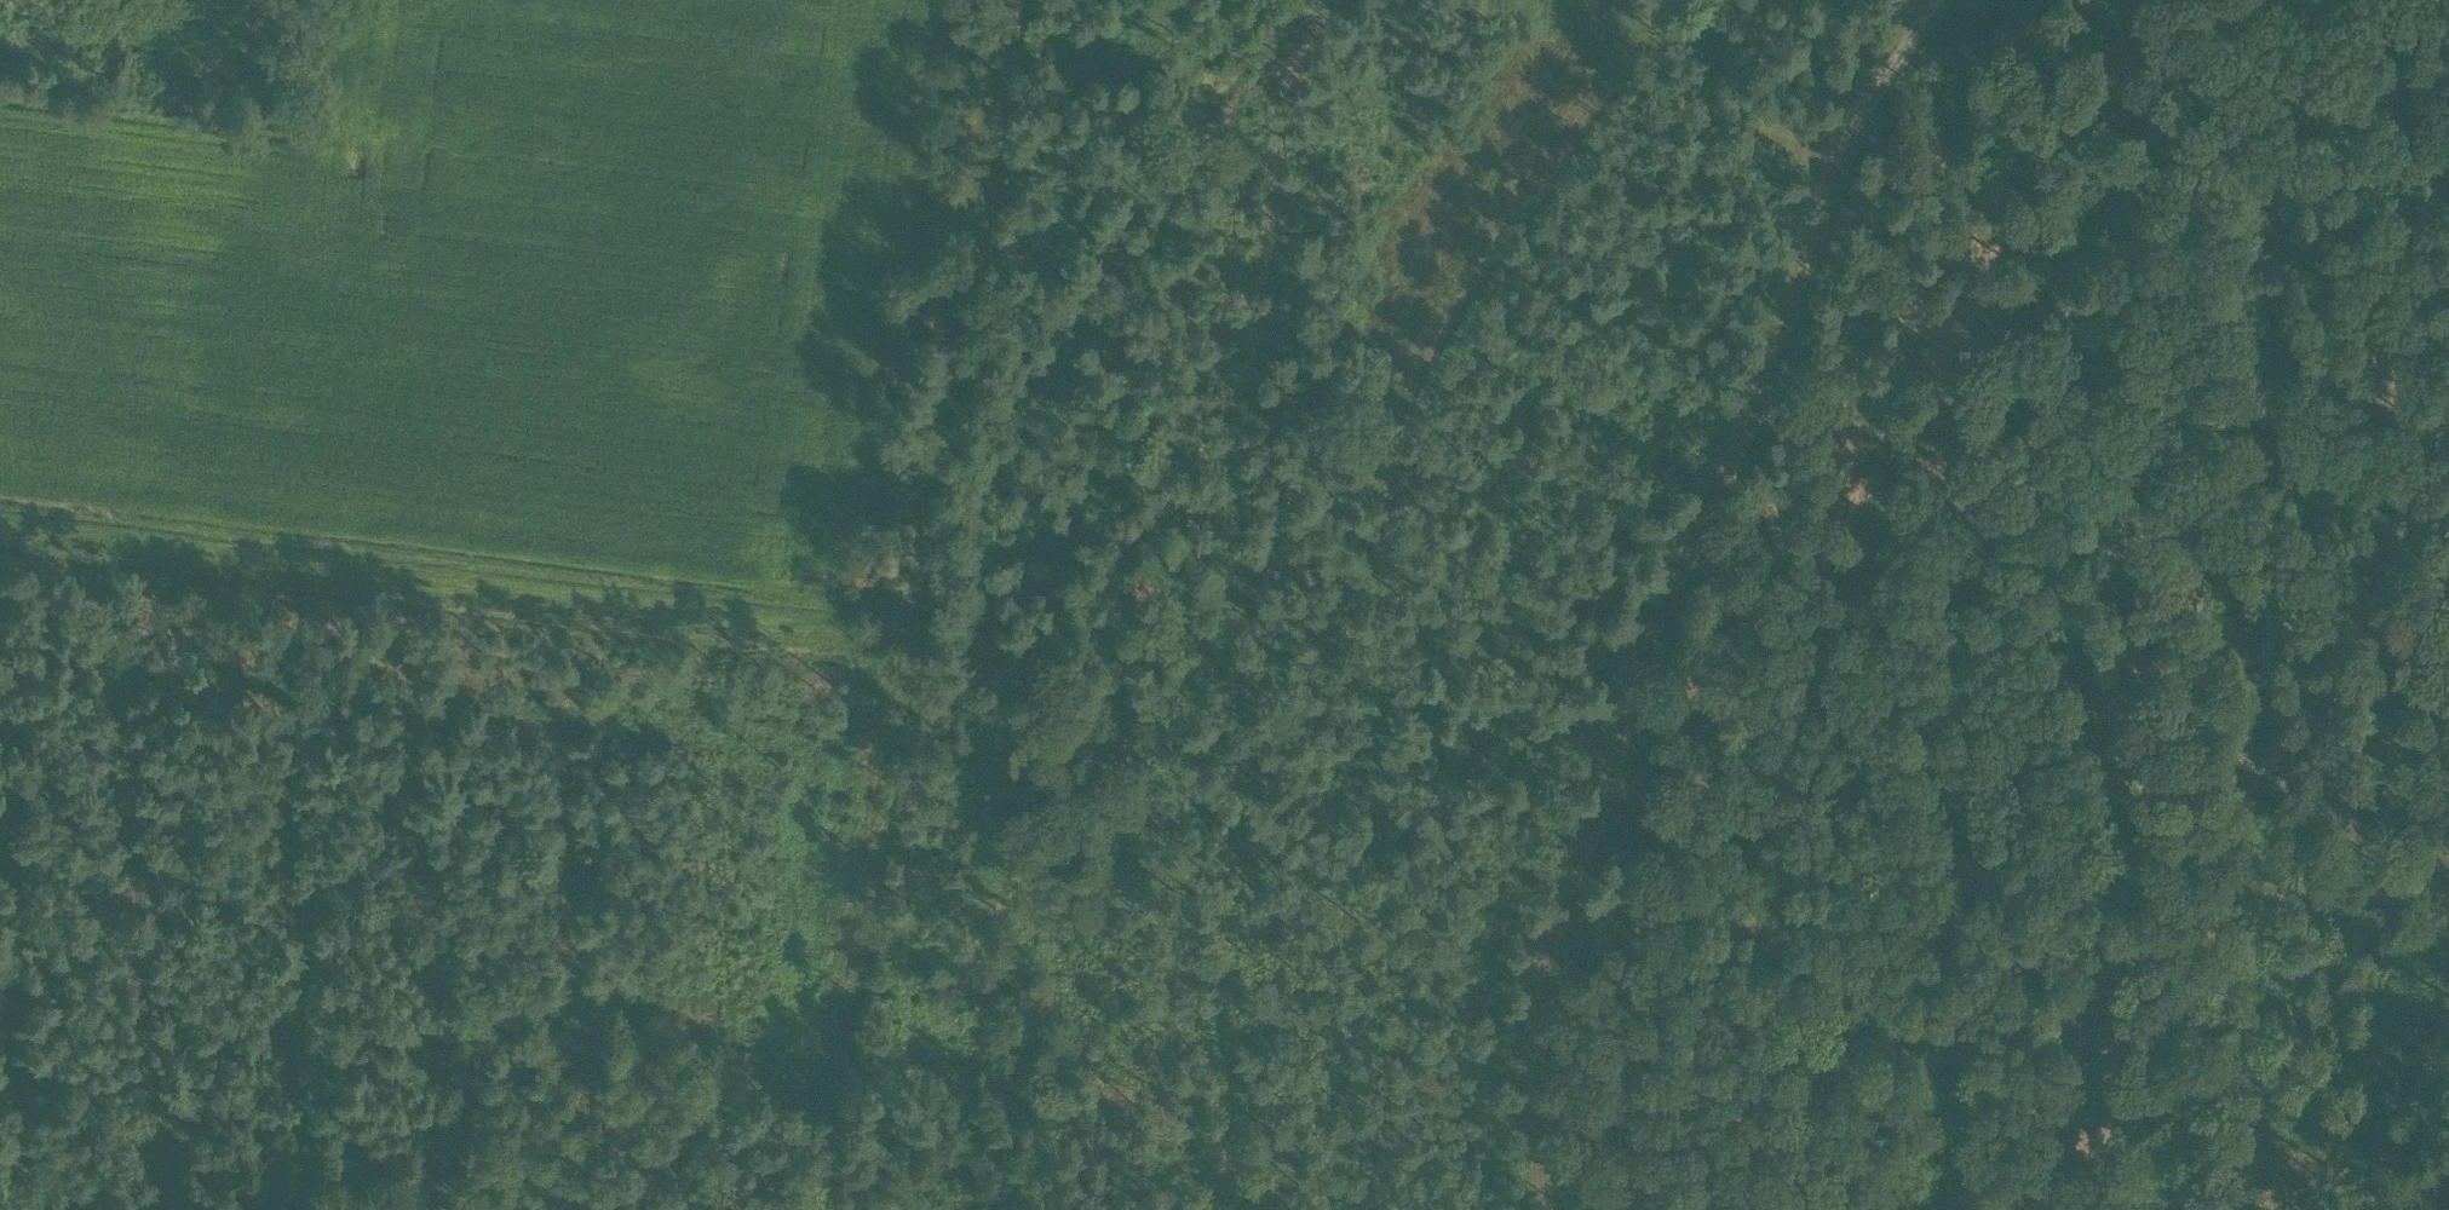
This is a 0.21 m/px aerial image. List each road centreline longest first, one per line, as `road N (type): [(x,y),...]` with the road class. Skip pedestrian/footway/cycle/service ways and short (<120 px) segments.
road 1 (track): [(1940,0),(1854,108),(1541,949),(1534,1037),(1542,1209)]
road 2 (track): [(999,0),(872,770)]

